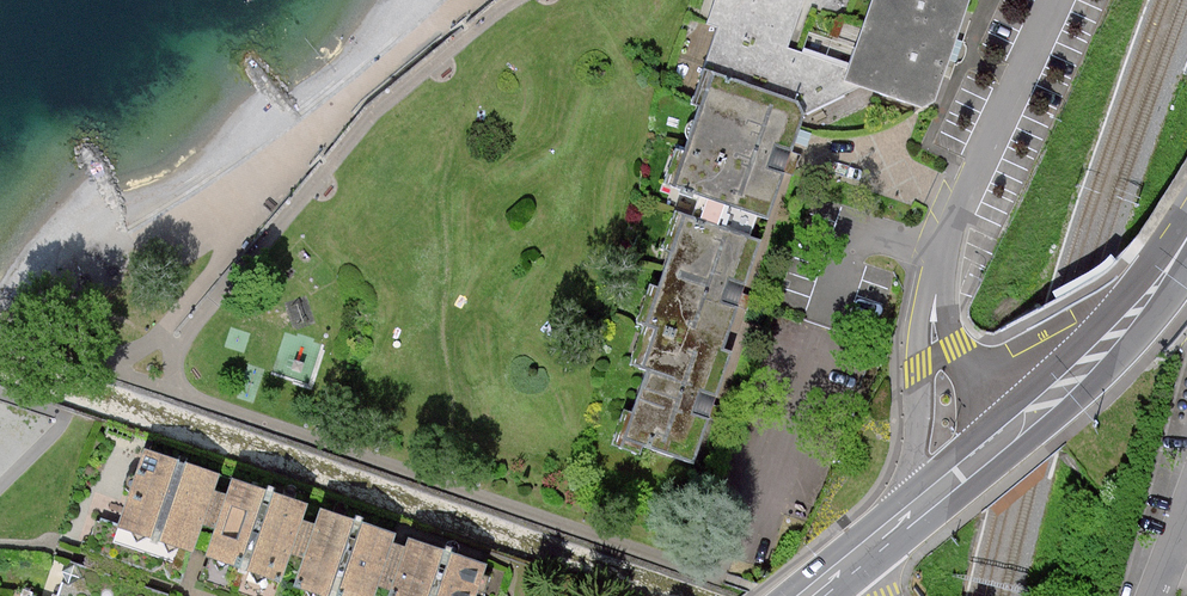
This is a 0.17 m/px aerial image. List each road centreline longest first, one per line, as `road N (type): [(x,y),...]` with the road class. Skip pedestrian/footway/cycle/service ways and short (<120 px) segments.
road 1 (primary): [(940,516),(1109,371),(1167,300),(1186,255)]
road 2 (residential): [(937,263),(1058,0)]
road 3 (primary): [(1186,232),(1119,310),(987,427)]
road 4 (residential): [(937,263),(910,491)]
road 5 (residential): [(987,427),(949,349),(937,263)]
road 6 (primary): [(910,491),(782,595)]

